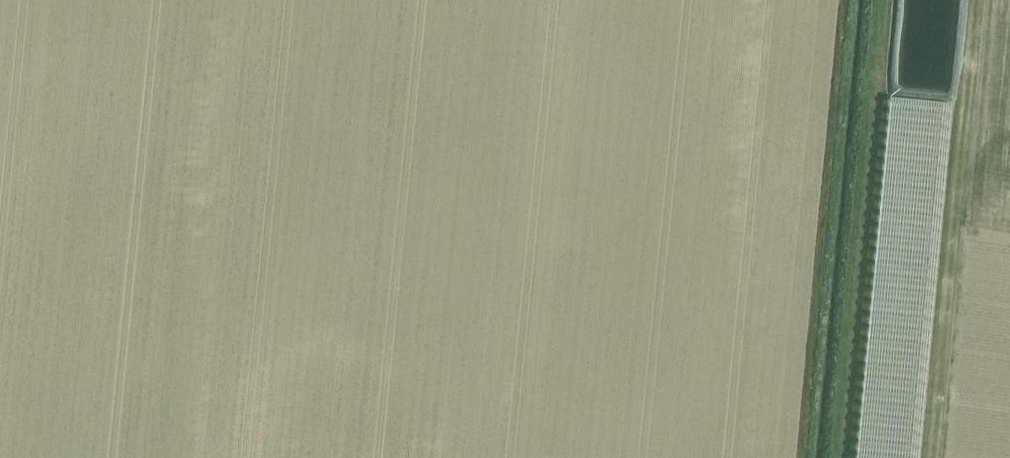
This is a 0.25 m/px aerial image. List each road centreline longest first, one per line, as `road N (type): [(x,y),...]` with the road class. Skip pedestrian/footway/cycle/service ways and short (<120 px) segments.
road 1 (track): [(840,457),(883,0)]

